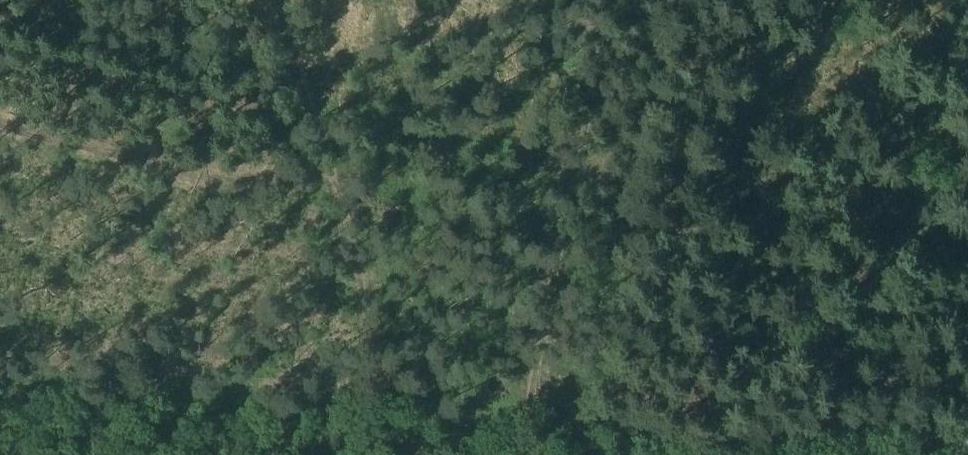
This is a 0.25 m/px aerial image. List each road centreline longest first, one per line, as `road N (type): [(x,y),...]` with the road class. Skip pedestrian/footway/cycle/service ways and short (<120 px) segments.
road 1 (track): [(520,454),(625,0)]
road 2 (track): [(362,454),(0,433)]

